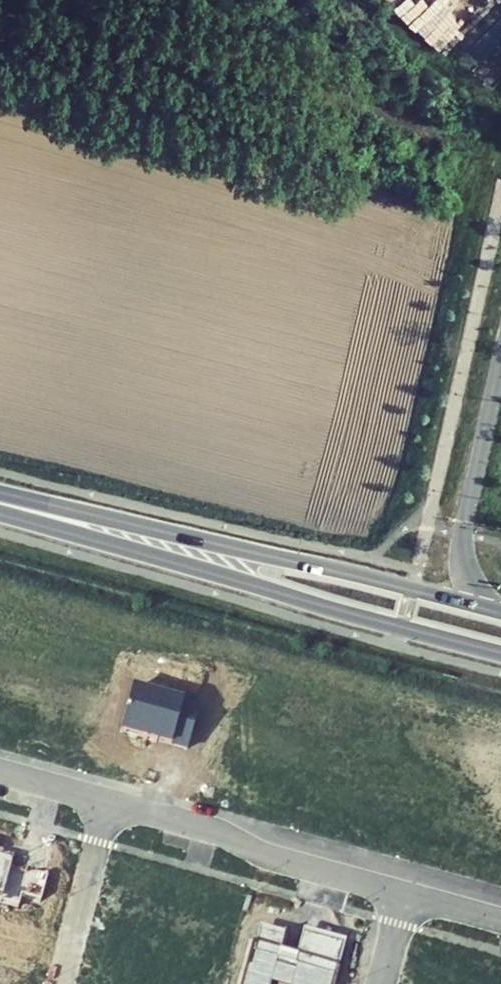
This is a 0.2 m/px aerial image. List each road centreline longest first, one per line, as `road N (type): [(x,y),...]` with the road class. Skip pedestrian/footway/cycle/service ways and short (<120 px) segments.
road 1 (residential): [(500,926),(266,859),(222,828),(0,766)]
road 2 (primary): [(0,503),(500,633)]

